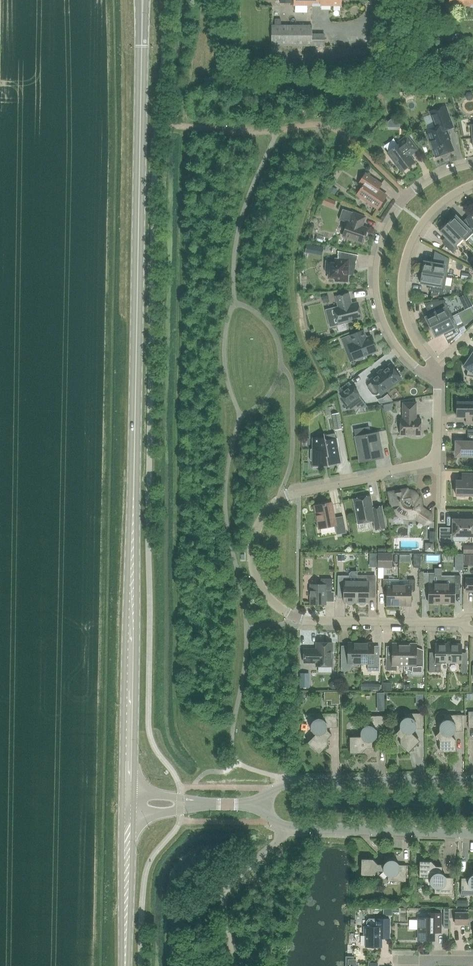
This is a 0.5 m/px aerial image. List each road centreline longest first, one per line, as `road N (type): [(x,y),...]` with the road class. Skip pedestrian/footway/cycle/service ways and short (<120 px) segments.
road 1 (primary): [(133,508),(142,0)]
road 2 (residential): [(462,622),(304,620),(267,596),(253,562),(259,524),(286,496),(437,461)]
road 3 (primary): [(133,508),(122,802)]
road 4 (primary): [(134,794),(133,508)]
road 5 (residential): [(472,164),(417,189),(382,239),(379,309),(414,364)]
road 6 (residential): [(432,371),(404,312),(404,261),(429,214),(472,185)]
road 7 (residential): [(472,780),(287,783),(262,805)]
road 8 (residential): [(262,805),(287,826),(472,833)]
road 9 (primary): [(122,802),(122,965)]
road 10 (primary): [(128,965),(134,814)]

